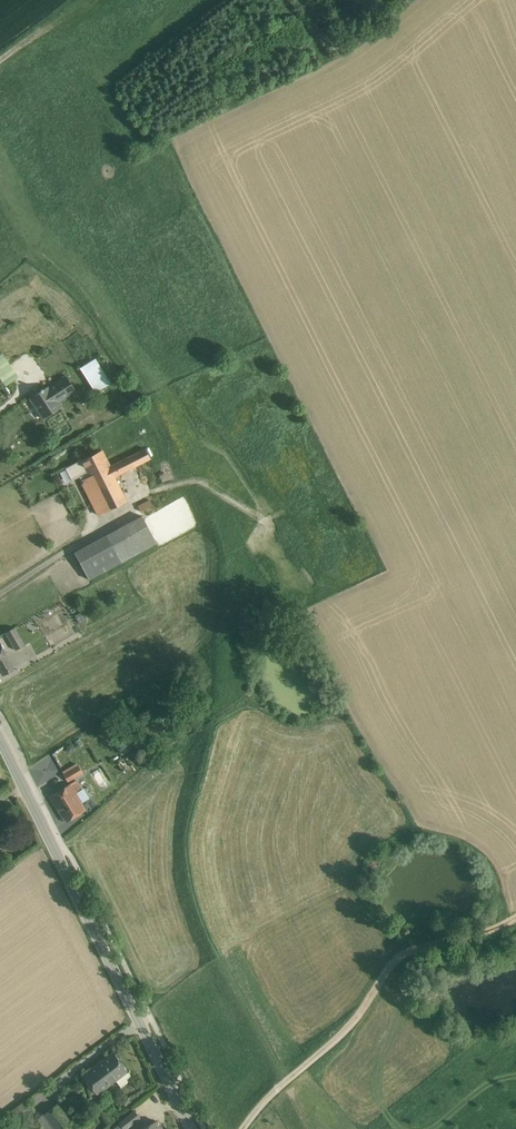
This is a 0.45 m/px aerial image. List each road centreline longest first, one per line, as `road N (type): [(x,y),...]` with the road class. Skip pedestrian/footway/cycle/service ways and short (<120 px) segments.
road 1 (tertiary): [(0,738),(191,1128)]
road 2 (track): [(243,1128),(268,1096),(353,1027),(405,958),(515,915)]

